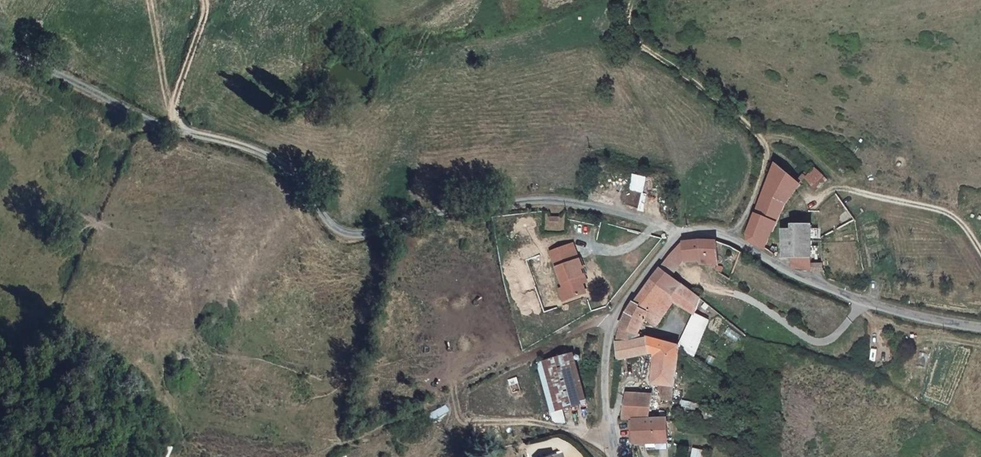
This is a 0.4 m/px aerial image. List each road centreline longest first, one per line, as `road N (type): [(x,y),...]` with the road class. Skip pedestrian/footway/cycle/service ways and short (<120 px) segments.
road 1 (track): [(0,45),(122,107),(260,152),(305,186),(332,226),(350,233),(521,199),(644,219),(672,235)]
road 2 (unclassified): [(615,456),(605,388),(610,324),(672,235),(710,230),(857,302),(980,327)]
road 3 (track): [(633,0),(630,31),(637,40),(757,136),(762,161),(729,237)]
road 4 (track): [(167,126),(204,0)]

